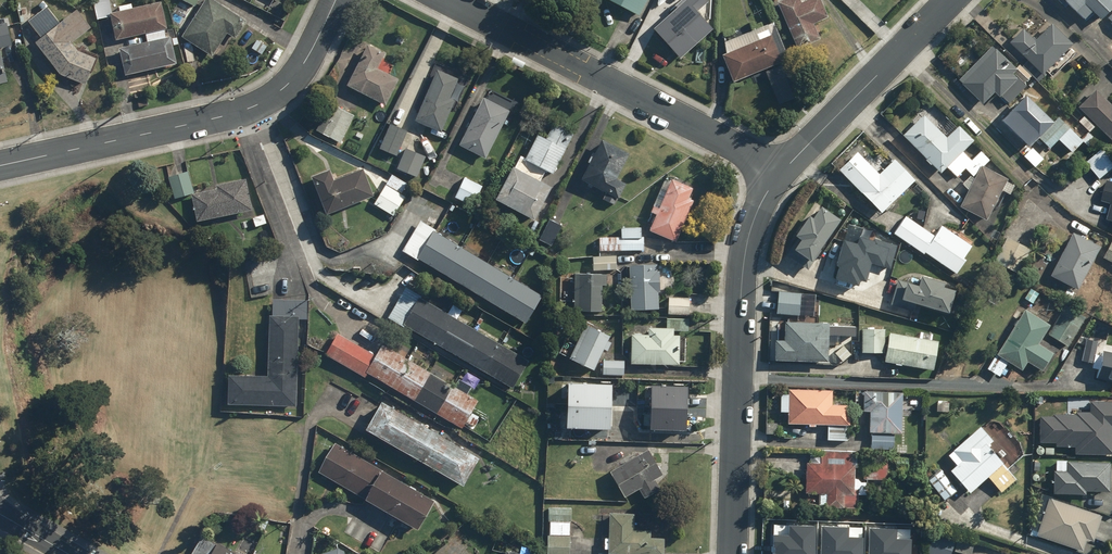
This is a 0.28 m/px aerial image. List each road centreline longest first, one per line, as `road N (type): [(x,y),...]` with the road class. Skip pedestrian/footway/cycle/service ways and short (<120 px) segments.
road 1 (residential): [(0,166),(230,115),(271,98),(302,68),(336,0)]
road 2 (residential): [(782,172),(755,221),(742,282),(733,553)]
road 3 (residential): [(782,172),(447,0)]
road 4 (residential): [(950,0),(782,172)]

